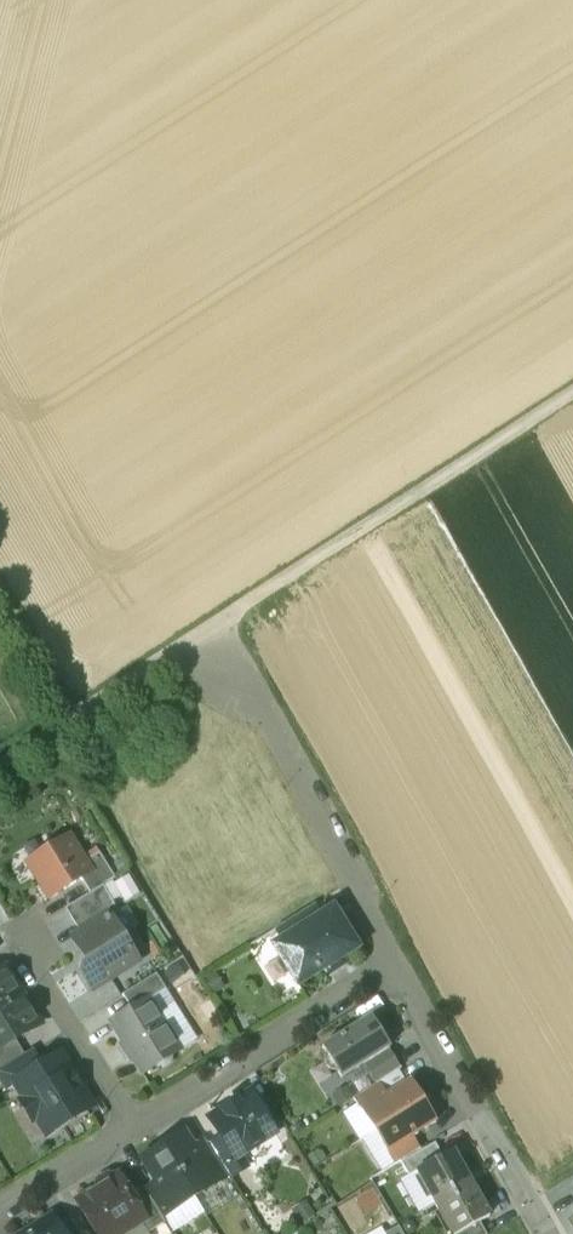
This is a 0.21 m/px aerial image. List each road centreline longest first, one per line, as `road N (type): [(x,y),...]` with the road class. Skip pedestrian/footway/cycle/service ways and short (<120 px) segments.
road 1 (track): [(572,398),(216,627)]
road 2 (residential): [(393,966),(216,627)]
road 3 (residential): [(131,1134),(393,966)]
road 4 (residential): [(547,1233),(393,966)]
road 5 (residential): [(131,1134),(4,926)]
road 6 (residential): [(0,1213),(131,1134)]
road 7 (track): [(69,719),(0,597)]

